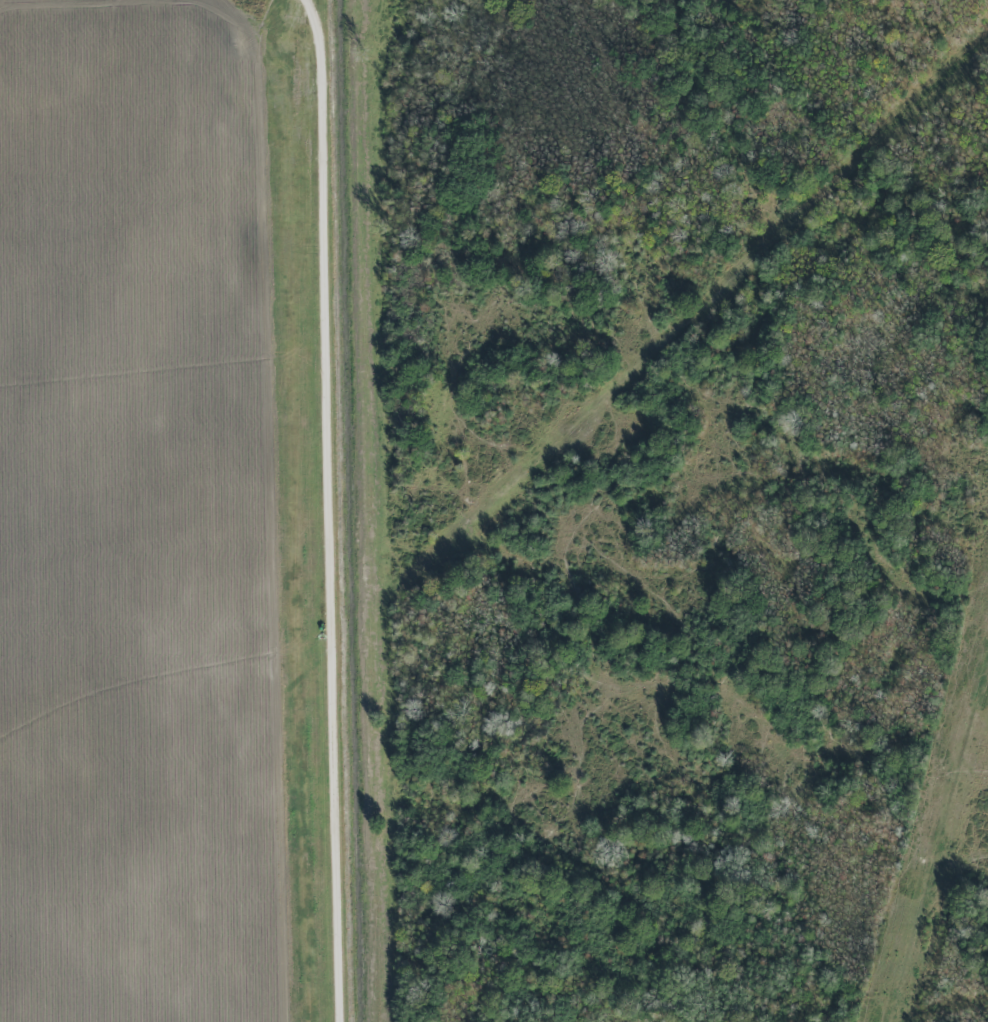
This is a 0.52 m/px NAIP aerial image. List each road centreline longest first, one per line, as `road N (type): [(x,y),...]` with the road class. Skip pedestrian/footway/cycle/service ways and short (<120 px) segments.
road 1 (track): [(308,0),(328,62),(346,1021)]

